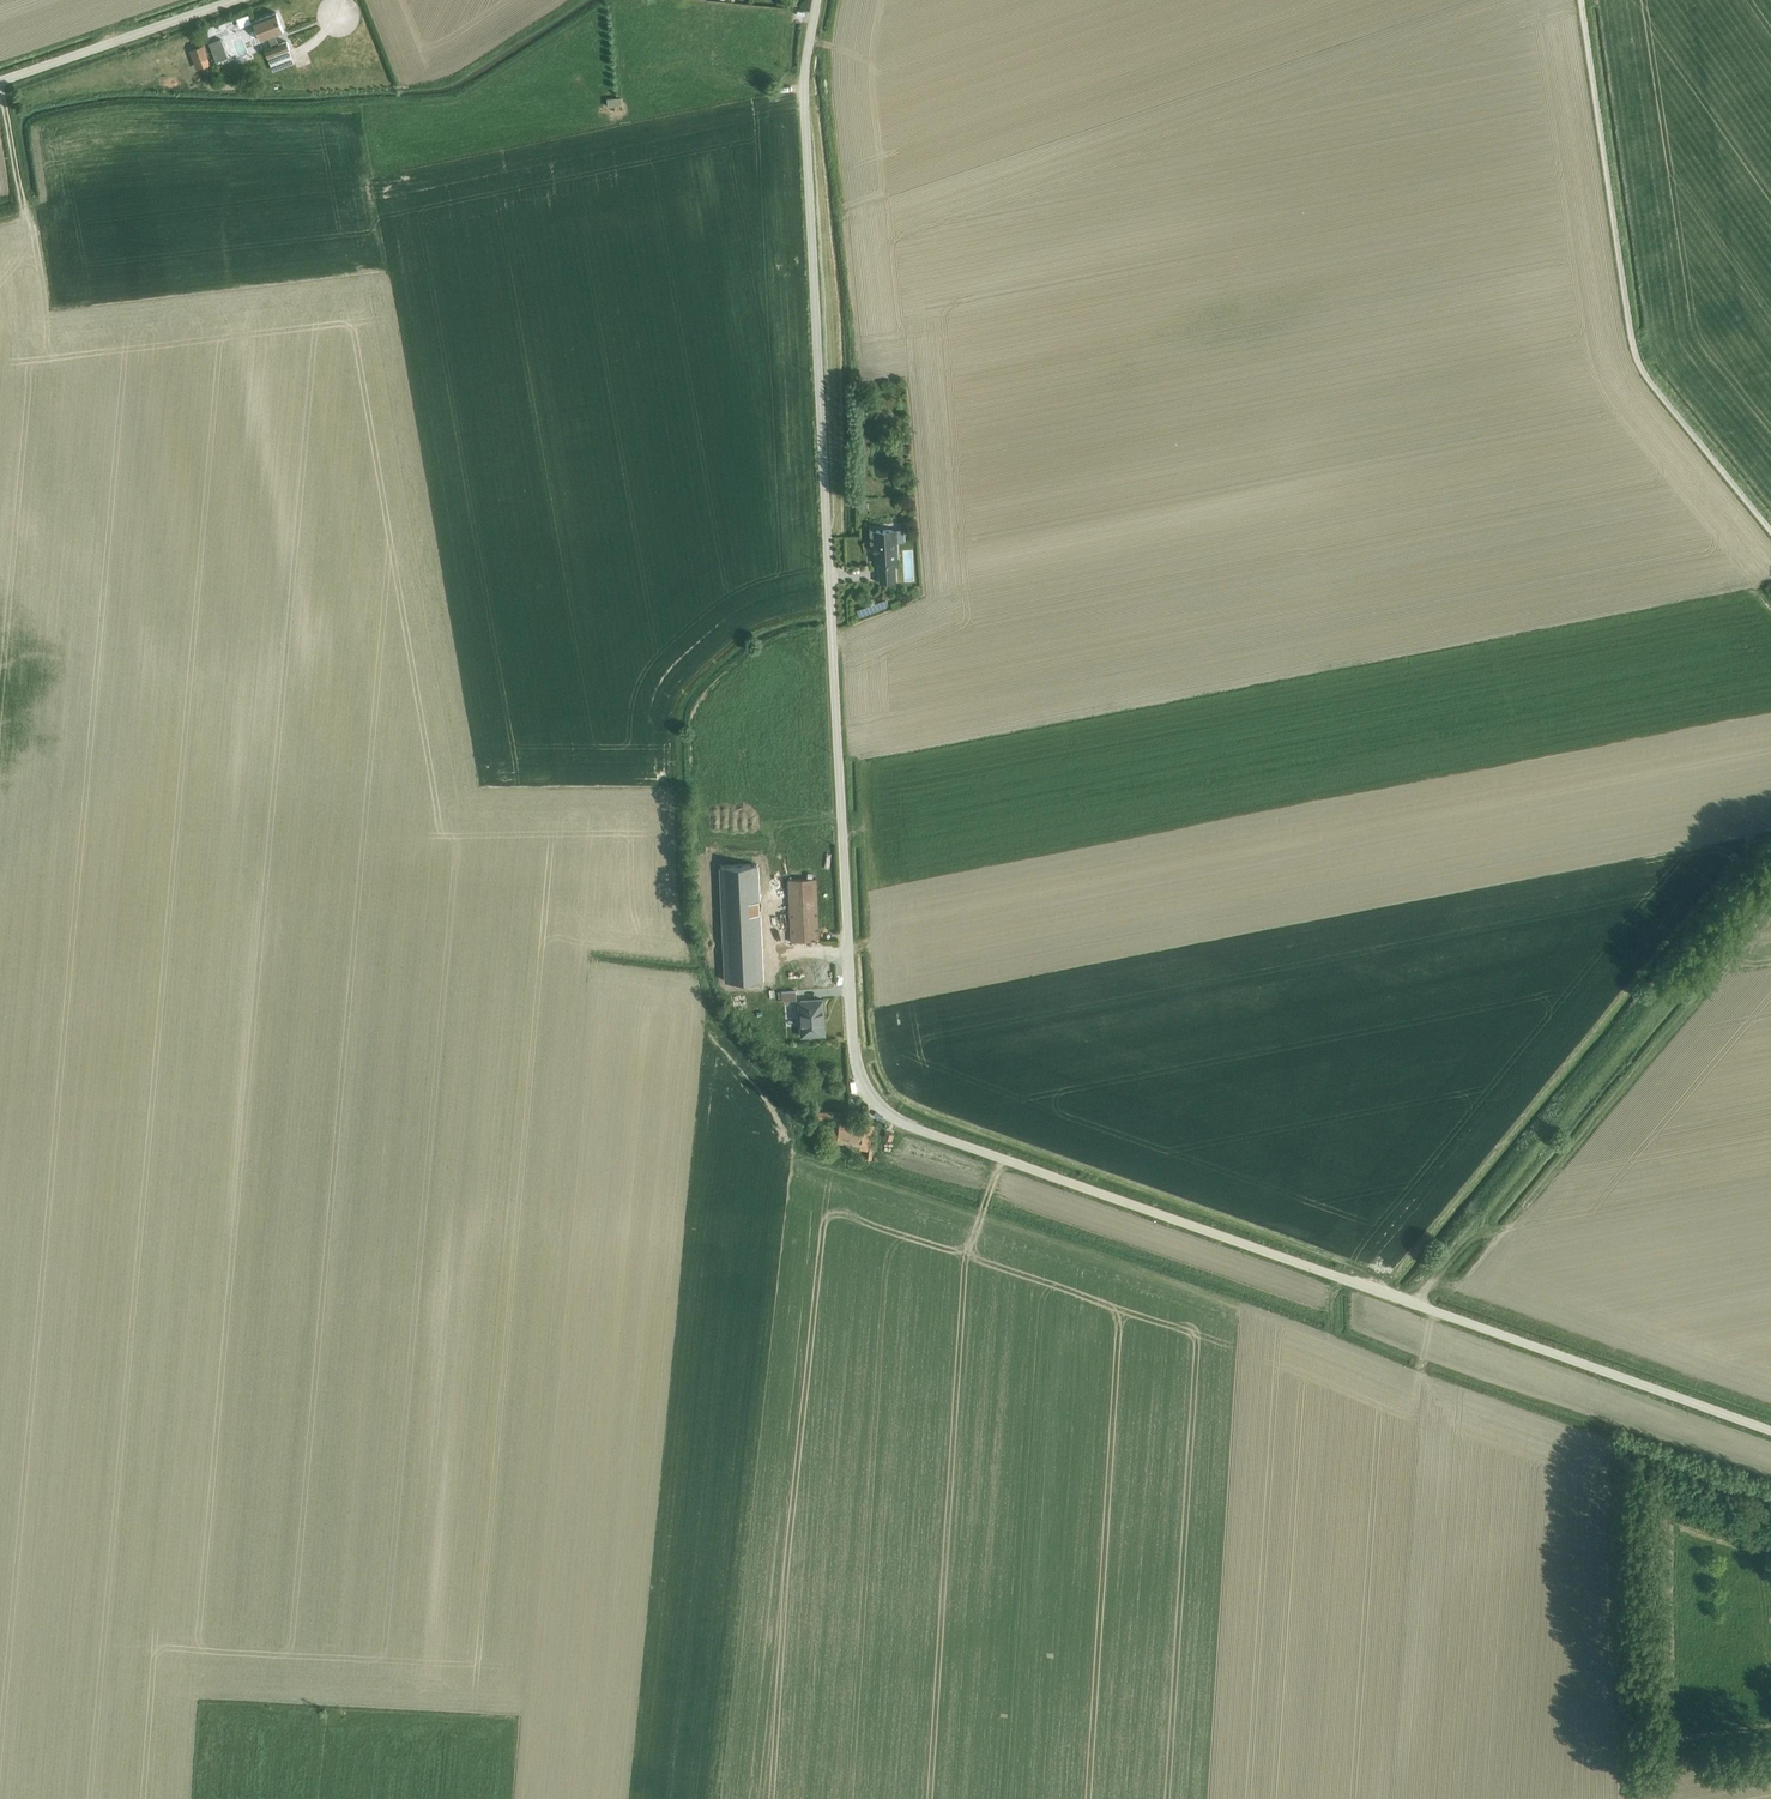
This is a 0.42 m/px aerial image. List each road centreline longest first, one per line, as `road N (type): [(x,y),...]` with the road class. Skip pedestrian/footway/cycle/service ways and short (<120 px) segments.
road 1 (unclassified): [(818,0),(806,132),(852,1053),(868,1098),(889,1118),(1770,1440)]
road 2 (unclassified): [(1770,534),(1641,369),(1580,0)]
road 3 (residential): [(0,81),(235,0)]

